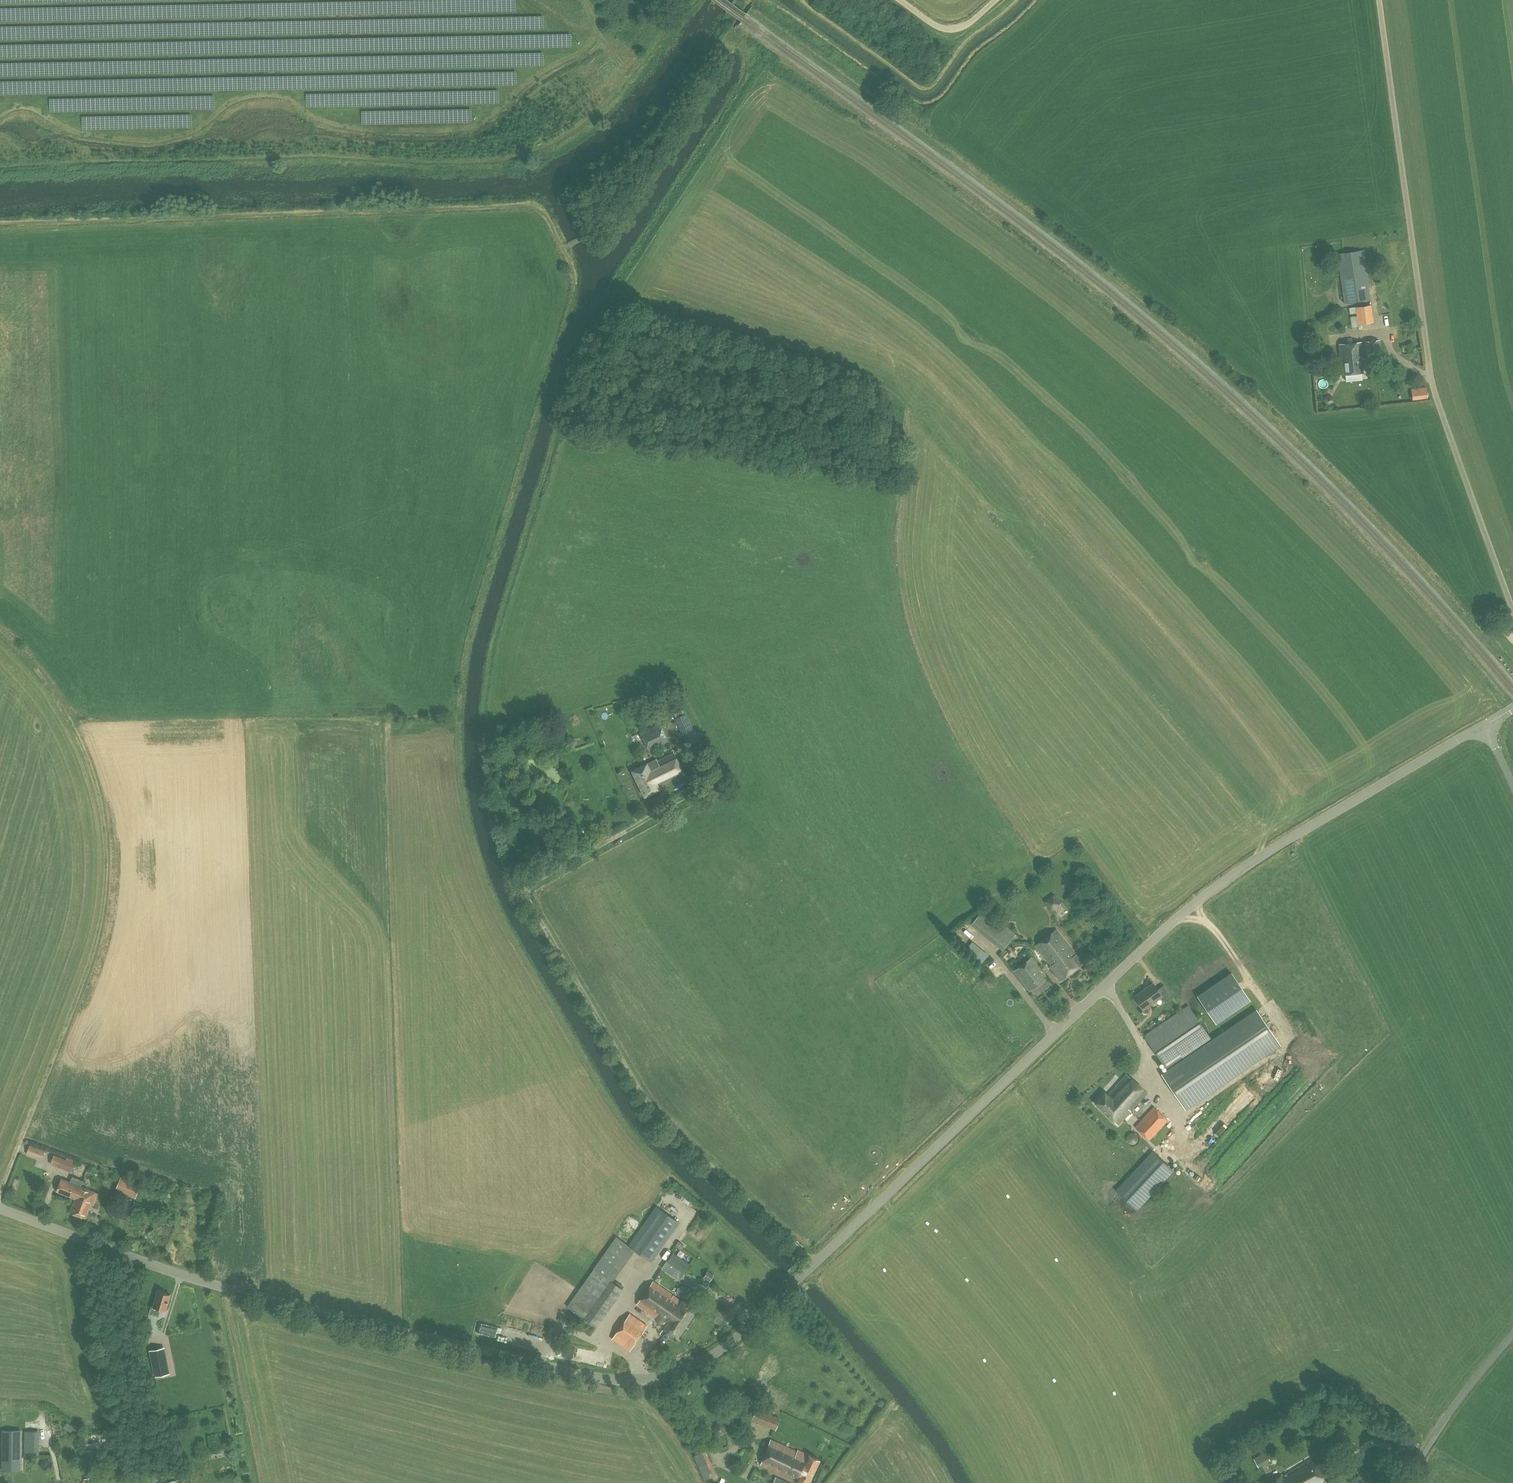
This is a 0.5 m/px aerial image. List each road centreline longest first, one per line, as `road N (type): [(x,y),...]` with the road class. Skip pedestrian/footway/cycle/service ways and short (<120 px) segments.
road 1 (unclassified): [(0,1203),(167,1270),(609,1385),(671,1378),(720,1350),(1209,886),(1485,726)]
road 2 (unclassified): [(1512,606),(1431,376),(1380,0)]
road 3 (unclassified): [(1403,1482),(1512,1338)]

